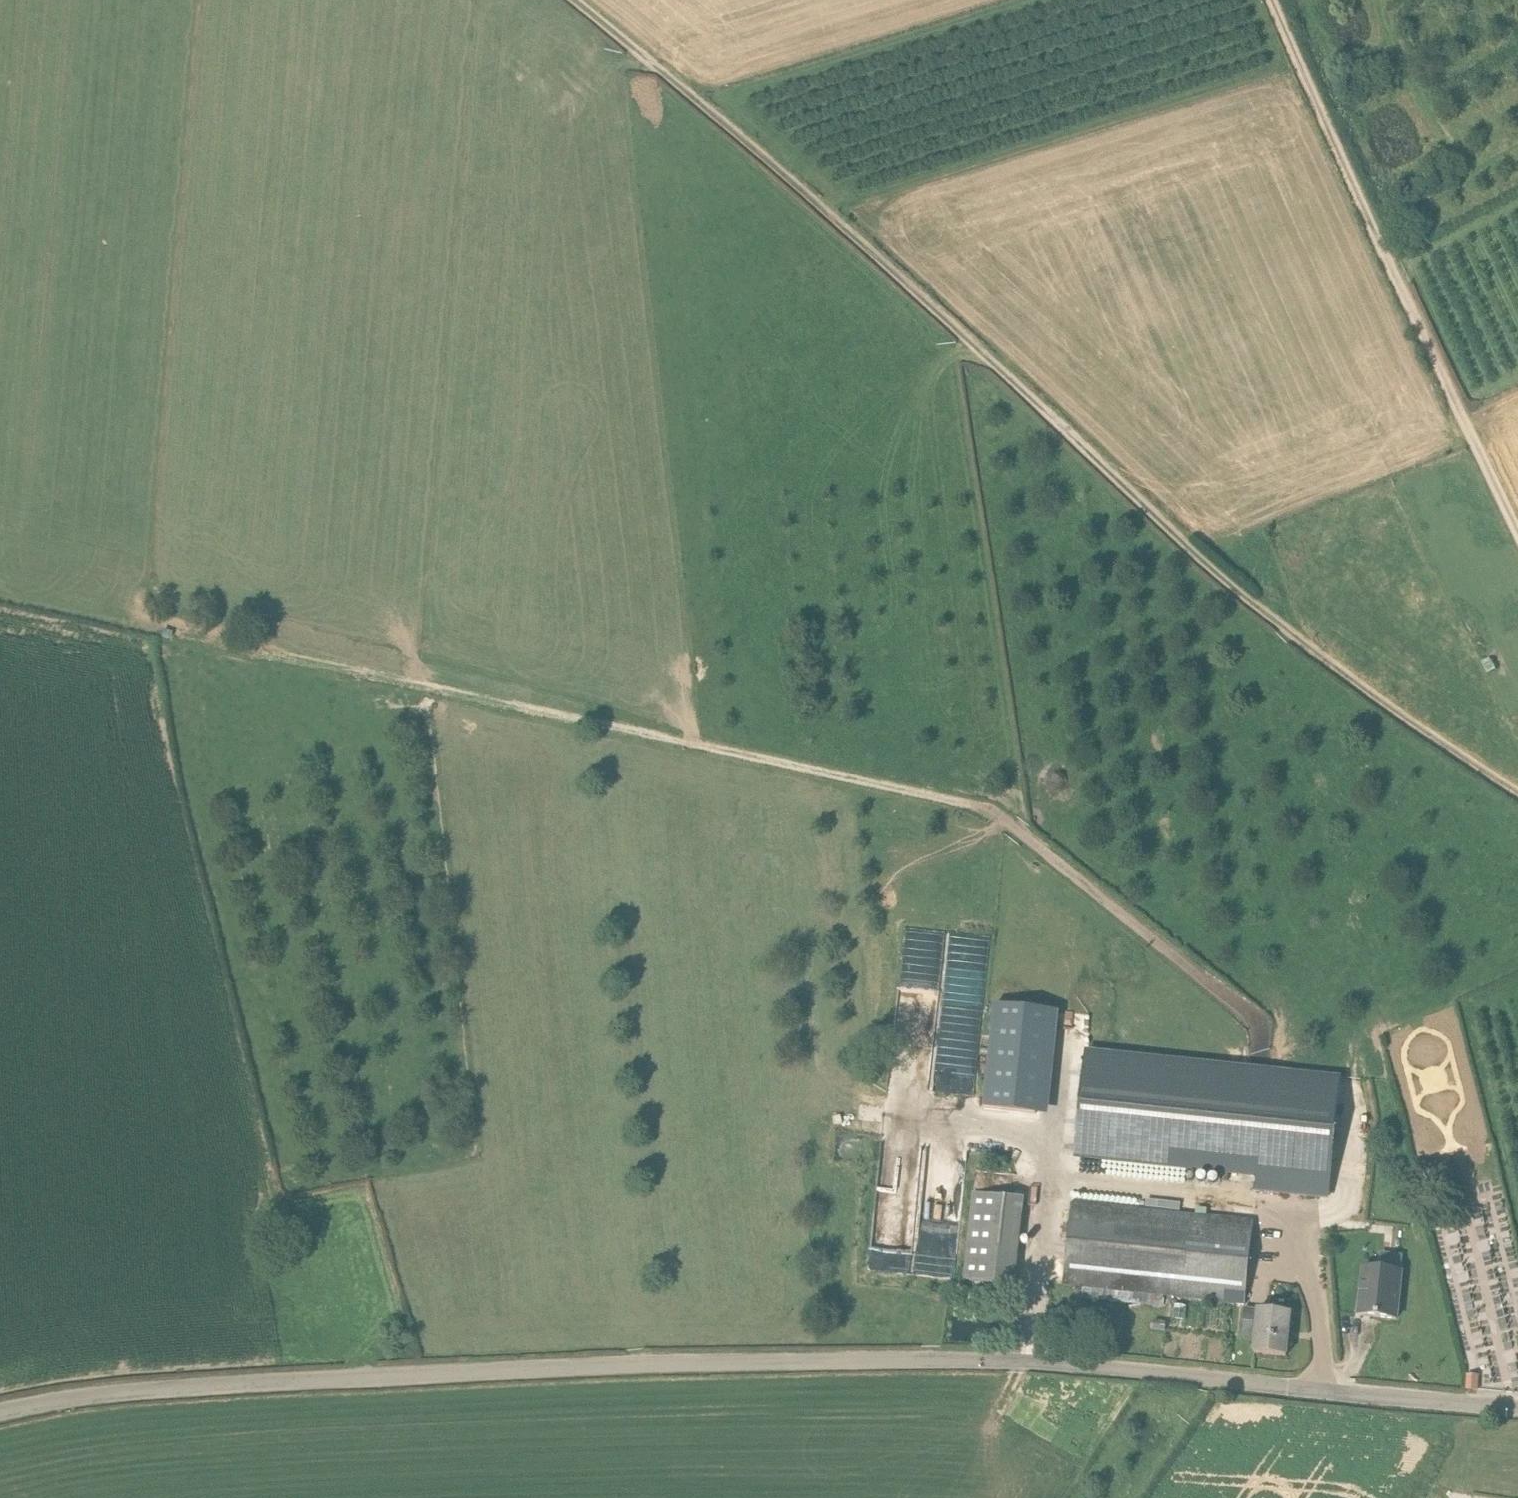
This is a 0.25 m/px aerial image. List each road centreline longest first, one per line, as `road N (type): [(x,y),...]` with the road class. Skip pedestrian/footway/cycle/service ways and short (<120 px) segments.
road 1 (unclassified): [(0,1411),(273,1381),(930,1359),(1066,1363),(1517,1407)]
road 2 (track): [(581,0),(785,172),(1174,532),(1347,677),(1517,790)]
road 3 (track): [(1517,533),(1271,0)]

